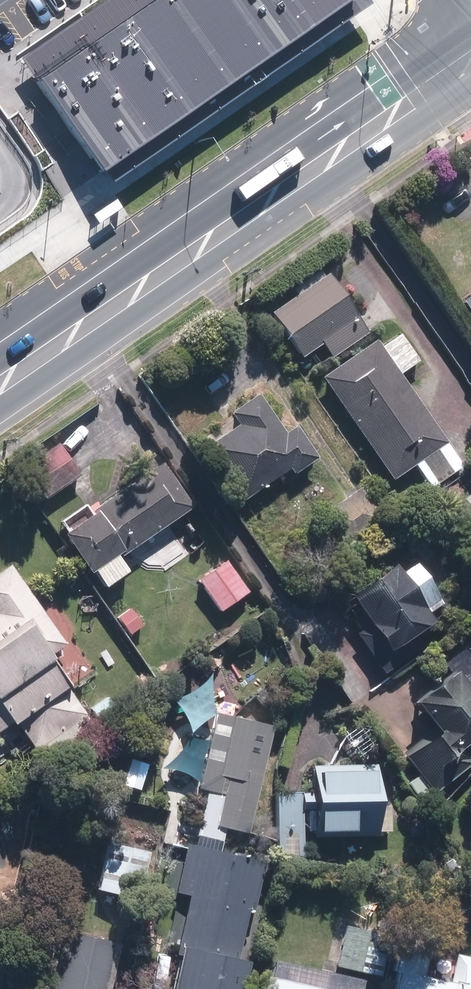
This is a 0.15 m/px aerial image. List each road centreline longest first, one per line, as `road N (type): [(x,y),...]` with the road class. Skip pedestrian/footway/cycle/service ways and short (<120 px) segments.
road 1 (secondary): [(470,60),(0,383)]

